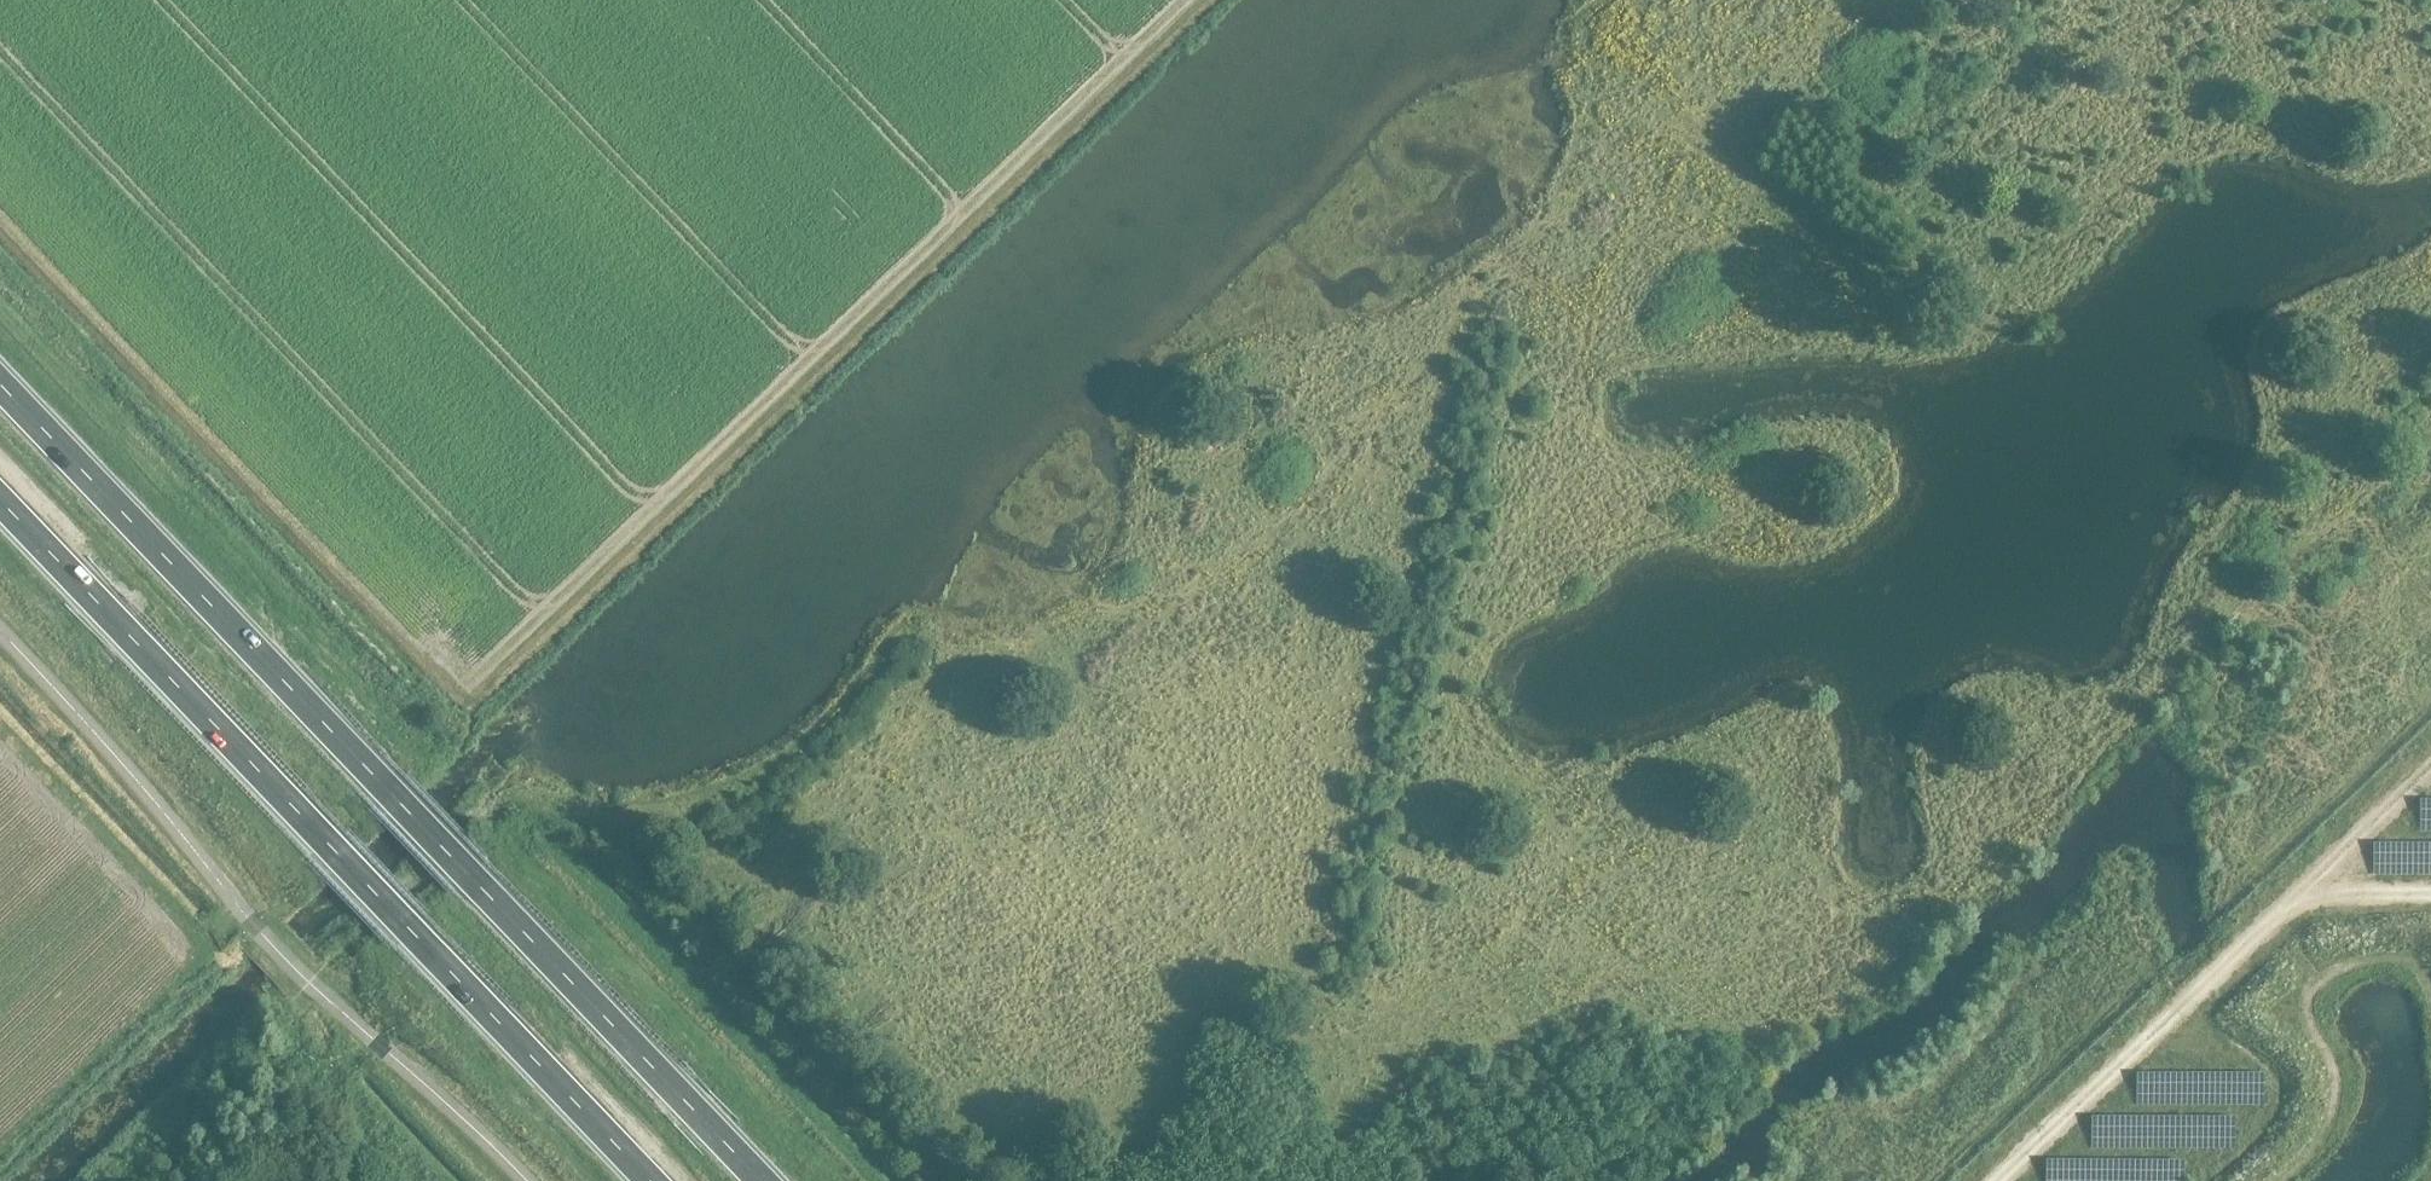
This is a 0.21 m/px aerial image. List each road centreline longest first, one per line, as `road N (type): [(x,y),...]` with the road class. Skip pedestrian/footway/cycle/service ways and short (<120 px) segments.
road 1 (trunk): [(758,1180),(0,388)]
road 2 (trunk): [(0,505),(653,1180)]
road 3 (unclassified): [(512,1180),(329,1003),(0,642)]

